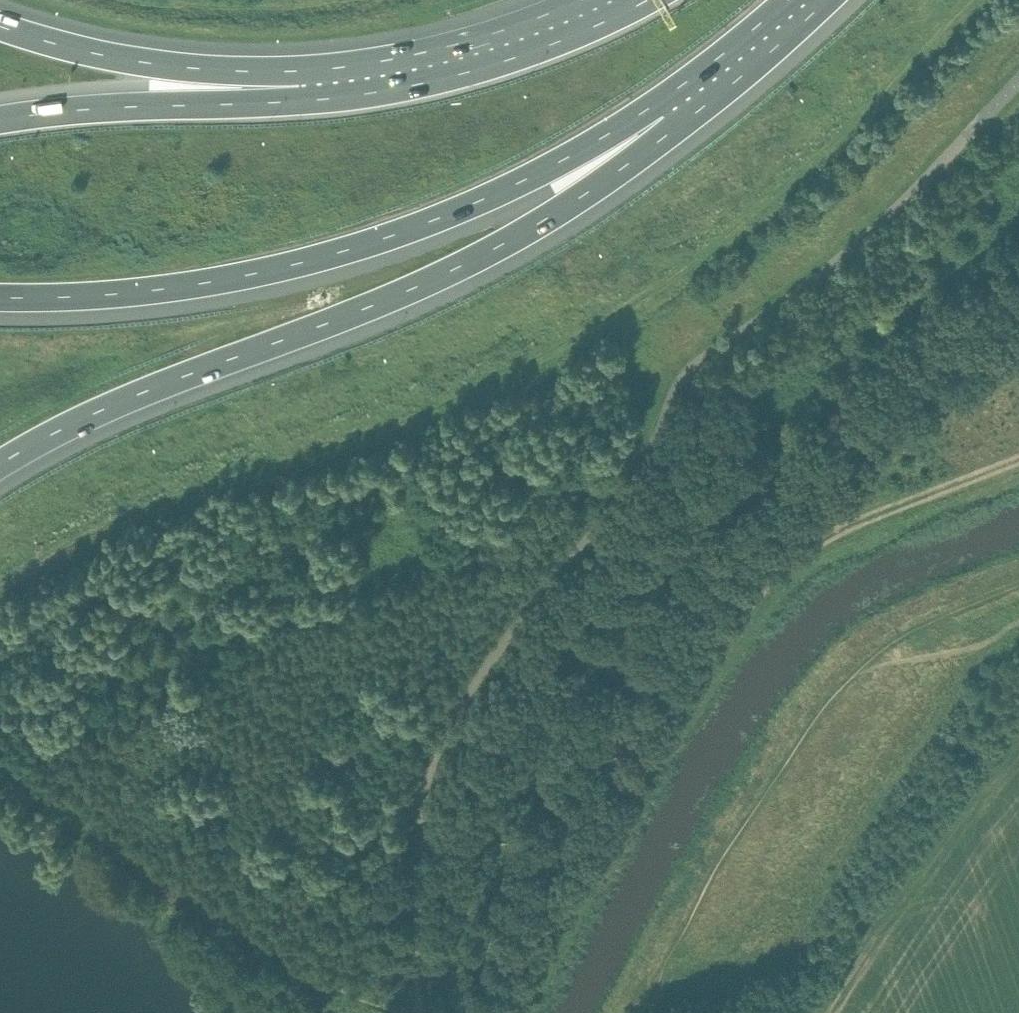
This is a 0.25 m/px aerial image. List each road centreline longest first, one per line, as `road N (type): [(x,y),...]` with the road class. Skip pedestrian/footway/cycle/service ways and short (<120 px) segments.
road 1 (track): [(983,0),(766,211),(614,334),(371,446),(119,534),(0,601)]
road 2 (motorway): [(0,464),(89,417),(488,252),(638,158),(748,44)]
road 3 (motorway): [(0,297),(179,287),(375,241),(547,169),(748,44)]
road 4 (track): [(0,768),(360,1012)]
road 5 (motorway): [(616,0),(457,60),(301,87)]
road 6 (motorway): [(301,87),(174,71),(0,27)]
road 7 (motorway): [(301,87),(0,120)]

